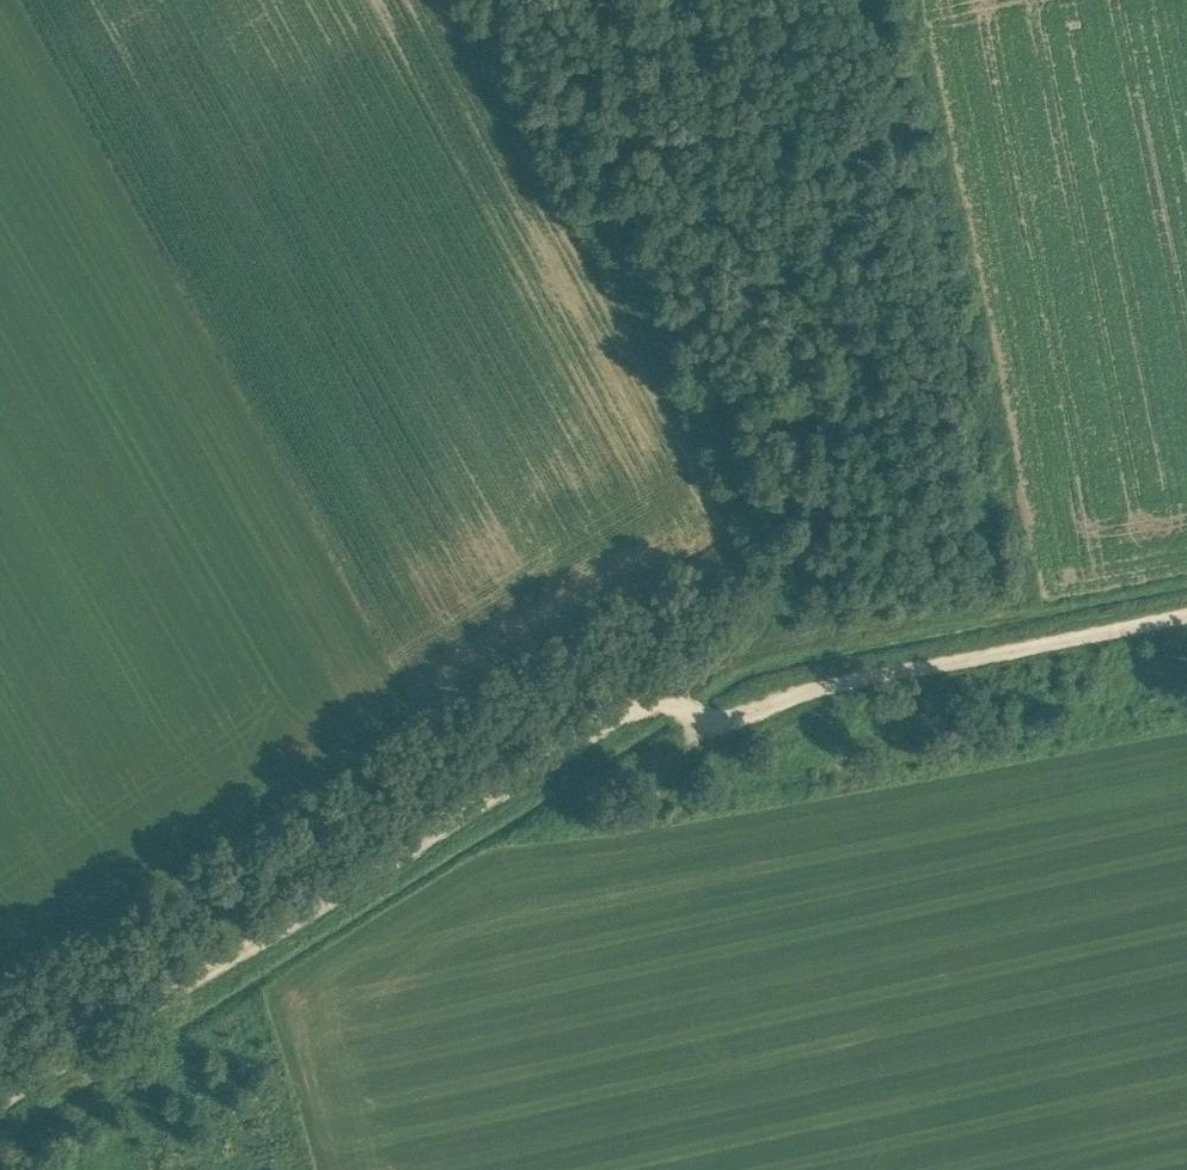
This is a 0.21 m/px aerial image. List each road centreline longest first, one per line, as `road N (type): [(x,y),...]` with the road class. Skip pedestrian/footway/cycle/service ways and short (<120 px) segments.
road 1 (track): [(0,1108),(723,660),(777,639),(939,603),(995,601),(1006,642),(1186,609)]

